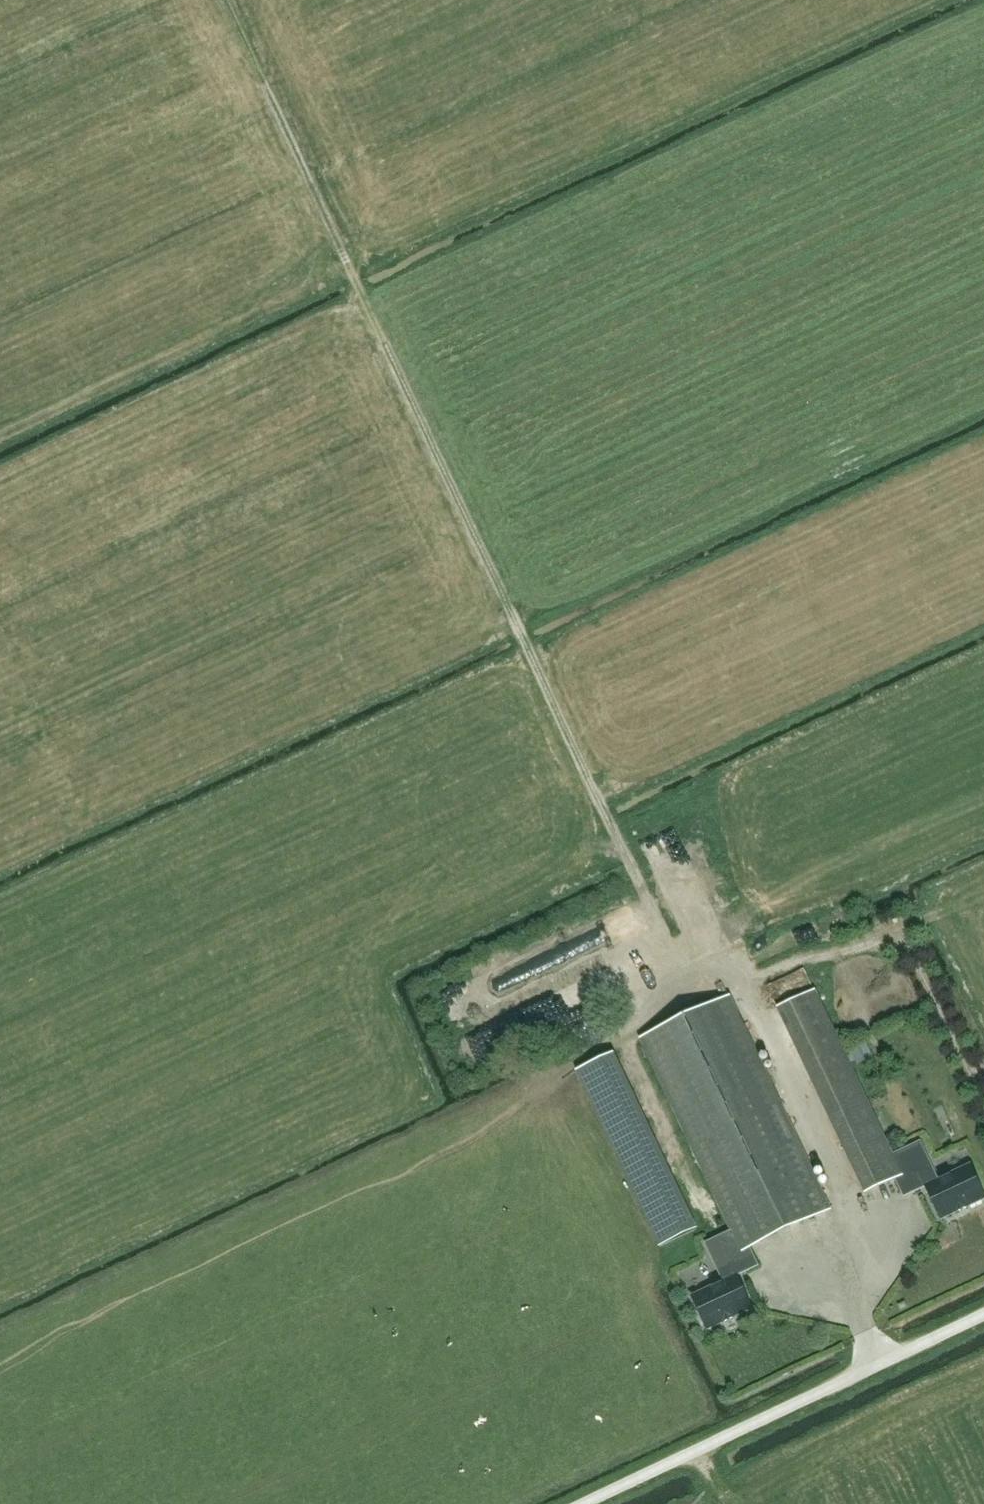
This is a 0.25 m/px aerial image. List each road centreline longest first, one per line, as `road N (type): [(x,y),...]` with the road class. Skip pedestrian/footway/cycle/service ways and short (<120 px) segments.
road 1 (unclassified): [(580,1503),(983,1313)]

